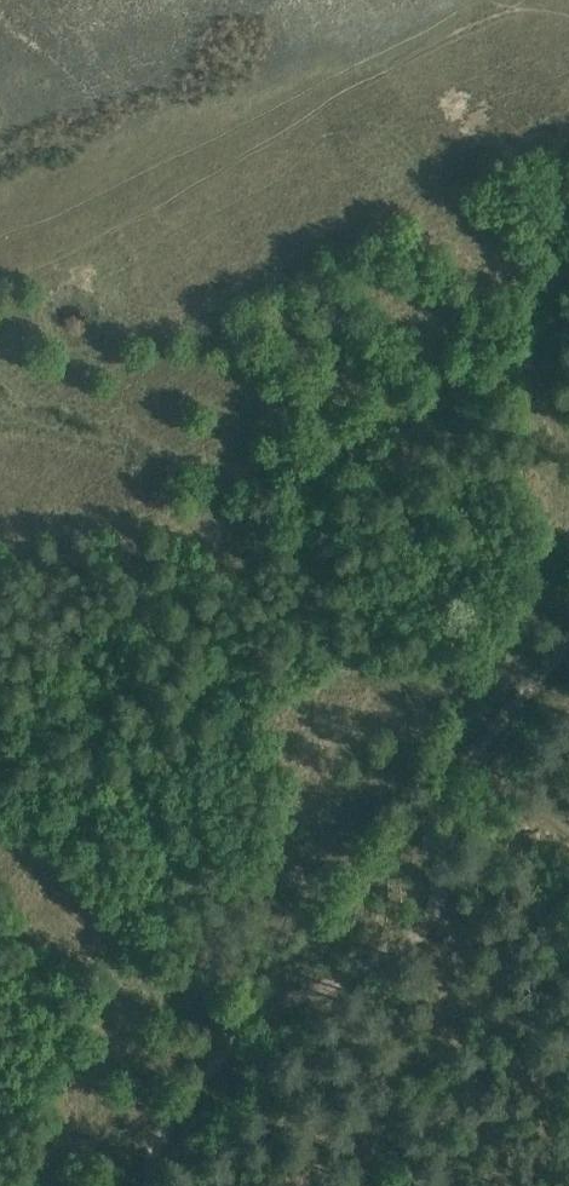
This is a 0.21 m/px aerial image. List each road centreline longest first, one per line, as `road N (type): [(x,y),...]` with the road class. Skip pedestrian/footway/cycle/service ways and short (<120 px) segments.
road 1 (track): [(96,1185),(462,748)]
road 2 (track): [(462,748),(568,620)]
road 3 (track): [(462,748),(568,831)]

